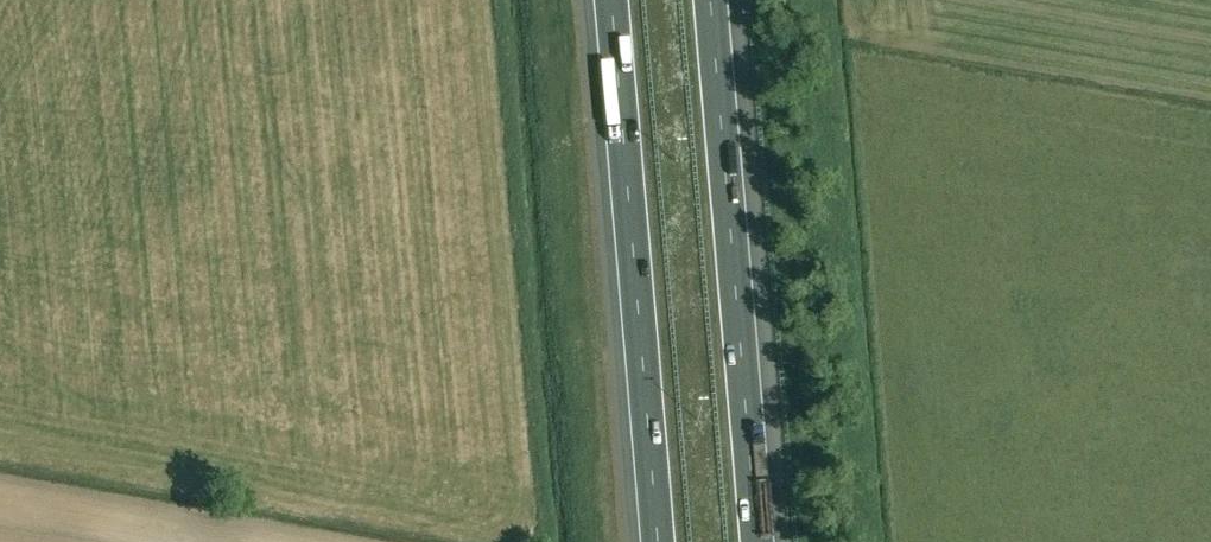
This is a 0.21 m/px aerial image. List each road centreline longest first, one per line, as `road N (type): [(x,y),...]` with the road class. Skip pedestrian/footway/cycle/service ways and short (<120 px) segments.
road 1 (motorway): [(602,0),(651,541)]
road 2 (motorway): [(755,541),(710,0)]

